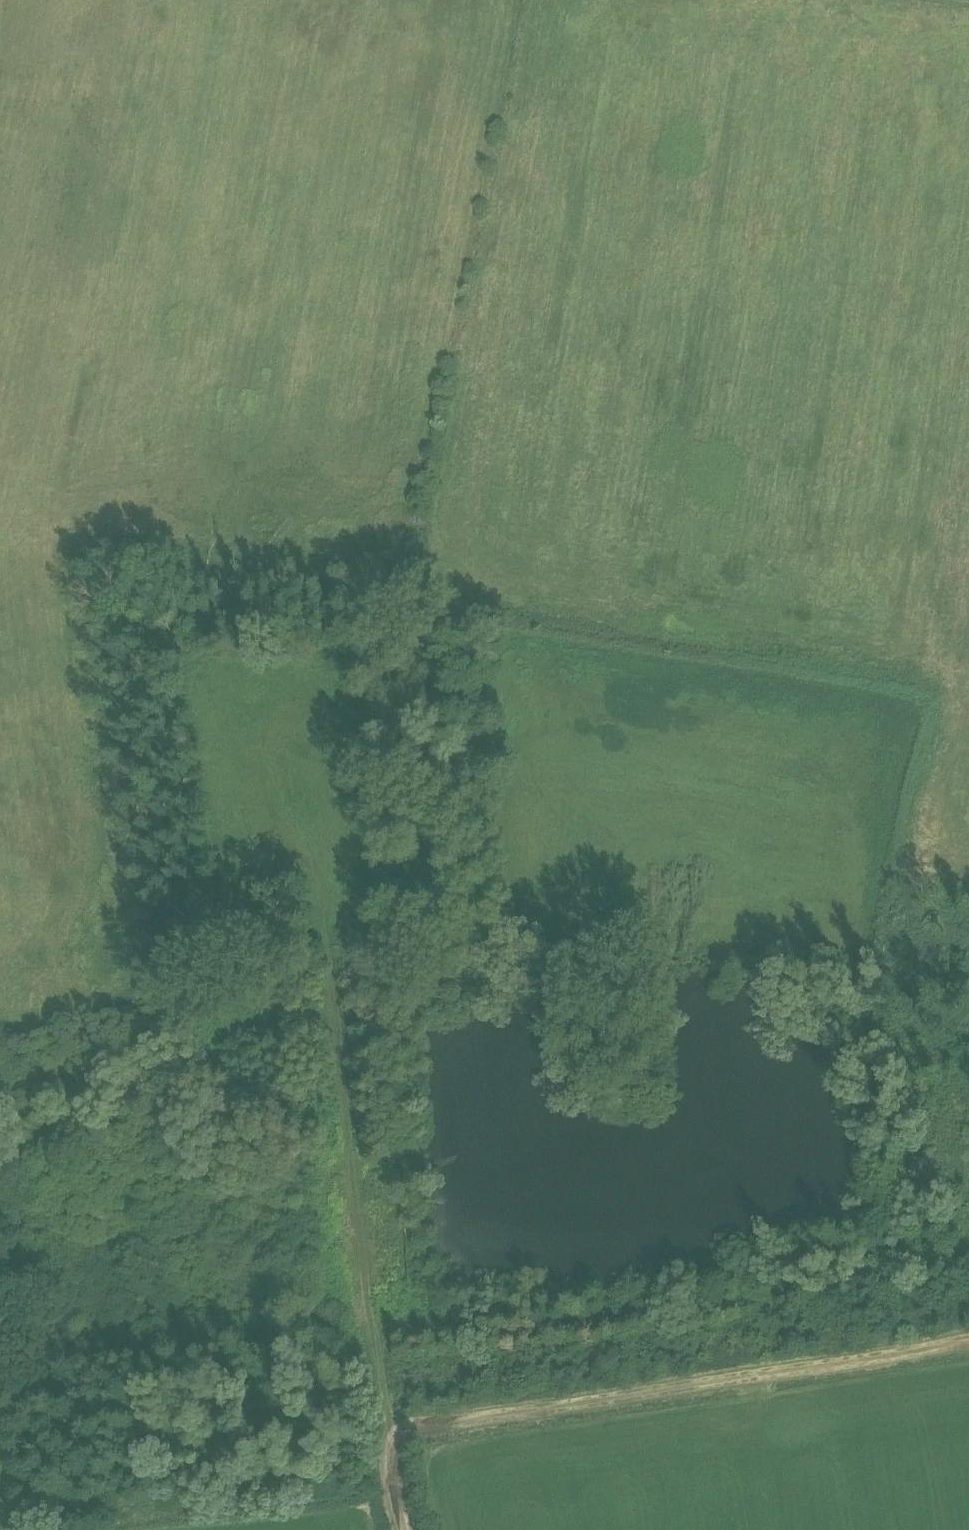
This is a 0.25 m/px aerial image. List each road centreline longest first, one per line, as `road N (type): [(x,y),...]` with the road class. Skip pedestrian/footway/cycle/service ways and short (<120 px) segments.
road 1 (track): [(406,1529),(394,1445),(410,1430),(968,1340)]
road 2 (track): [(399,1436),(352,1167),(327,945)]

